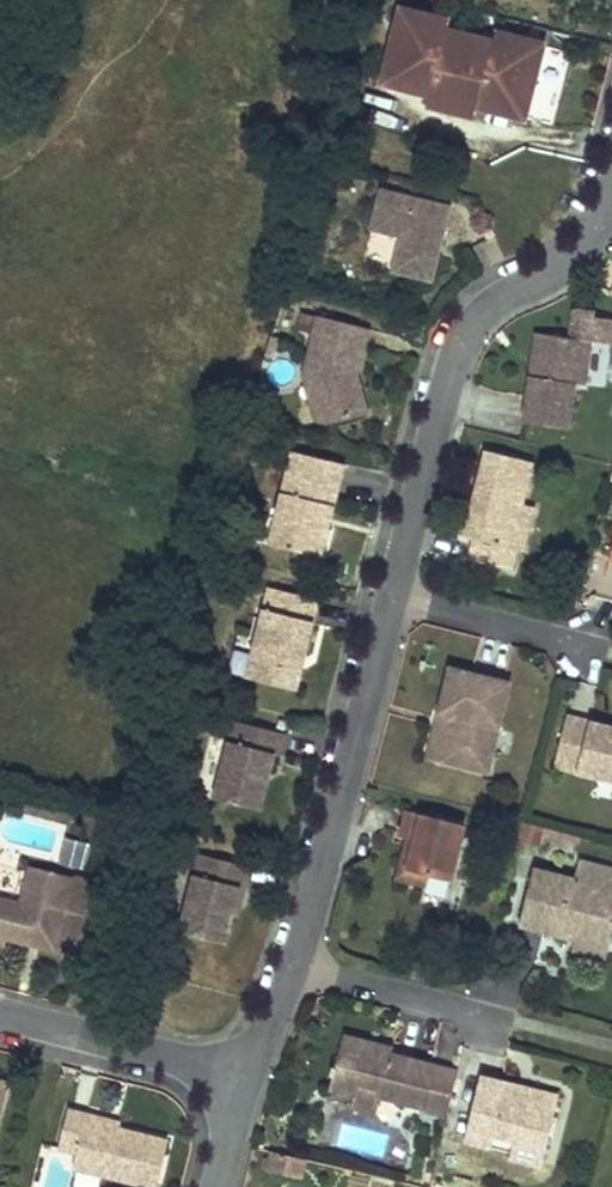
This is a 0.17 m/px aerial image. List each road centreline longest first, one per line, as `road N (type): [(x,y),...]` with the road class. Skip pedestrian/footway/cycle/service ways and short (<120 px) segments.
road 1 (residential): [(393,600),(460,344),(503,297),(569,263),(592,241),(611,200)]
road 2 (residential): [(294,969),(393,600)]
road 3 (residential): [(0,1015),(247,1079)]
road 4 (residential): [(294,969),(514,1022)]
road 5 (residential): [(393,600),(607,653)]

